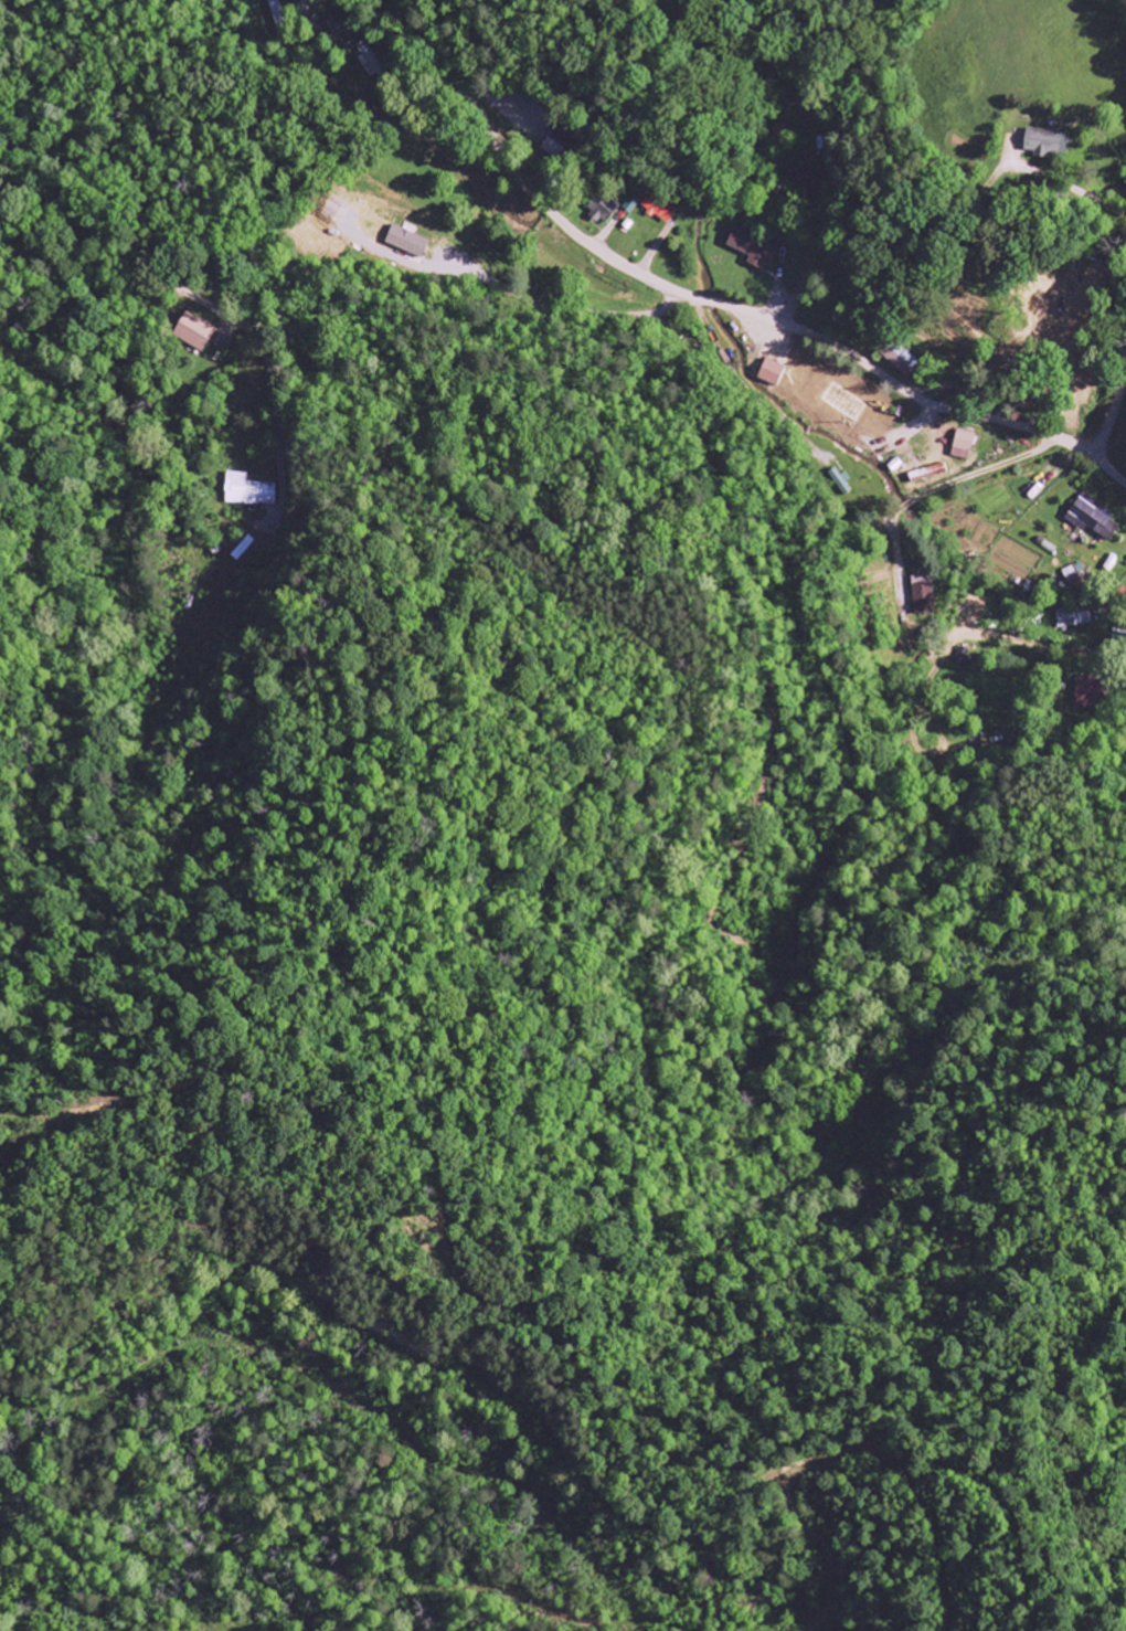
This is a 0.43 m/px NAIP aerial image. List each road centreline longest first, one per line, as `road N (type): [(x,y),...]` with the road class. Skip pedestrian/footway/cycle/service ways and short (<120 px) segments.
road 1 (residential): [(1125,483),(1051,436),(930,404),(810,335),(682,292),(605,254),(528,189),(397,0)]

